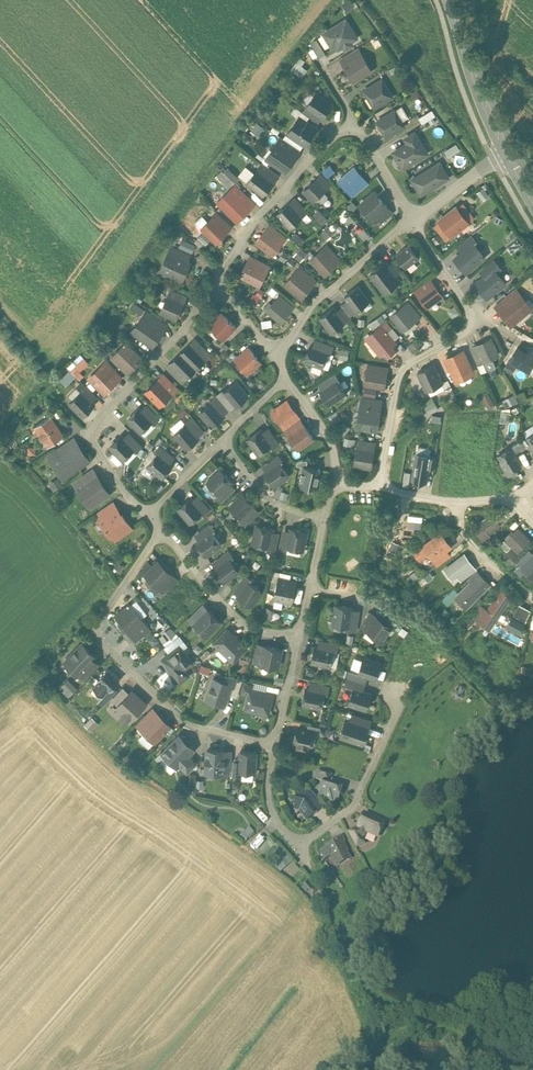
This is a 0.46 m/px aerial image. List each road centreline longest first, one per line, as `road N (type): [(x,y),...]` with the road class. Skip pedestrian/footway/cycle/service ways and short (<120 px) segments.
road 1 (residential): [(159,530),(97,624),(100,640),(181,720),(276,742)]
road 2 (residential): [(414,219),(473,315),(470,327),(400,368),(377,486)]
road 3 (residential): [(147,515),(94,445),(96,427),(217,281)]
road 4 (residential): [(276,742),(267,785),(272,813),(298,841),(349,813),(394,714),(394,696)]
road 5 (residential): [(217,281),(256,219),(355,121)]
road 6 (residential): [(414,219),(314,303),(277,362)]
road 7 (residential): [(298,636),(238,619),(159,530)]
road 8 (tertiary): [(450,0),(507,153)]
road 9 (residential): [(323,519),(266,496),(222,440)]
road 10 (residential): [(285,376),(334,438),(335,483)]
road 11 (residential): [(532,596),(465,533),(470,504)]

